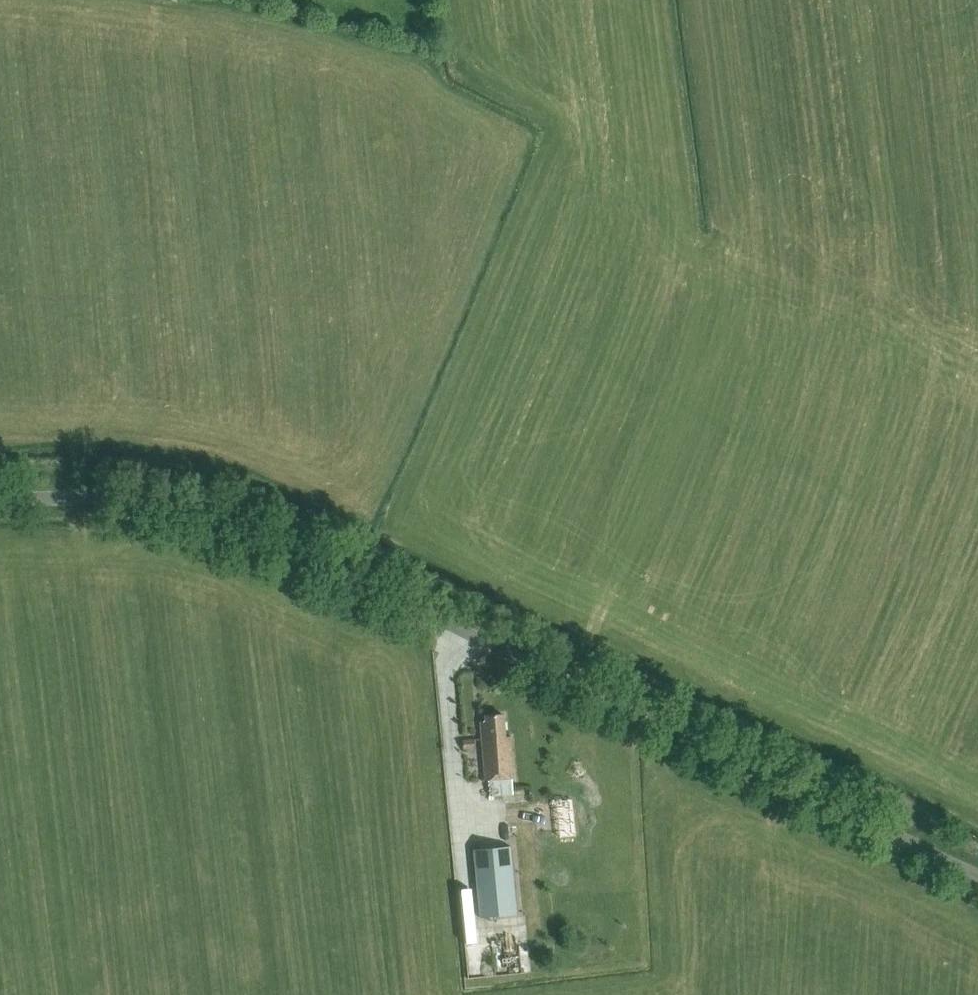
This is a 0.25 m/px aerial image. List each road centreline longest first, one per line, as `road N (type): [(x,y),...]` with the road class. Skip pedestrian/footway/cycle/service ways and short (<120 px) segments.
road 1 (unclassified): [(977,877),(232,525),(135,501),(0,498)]

